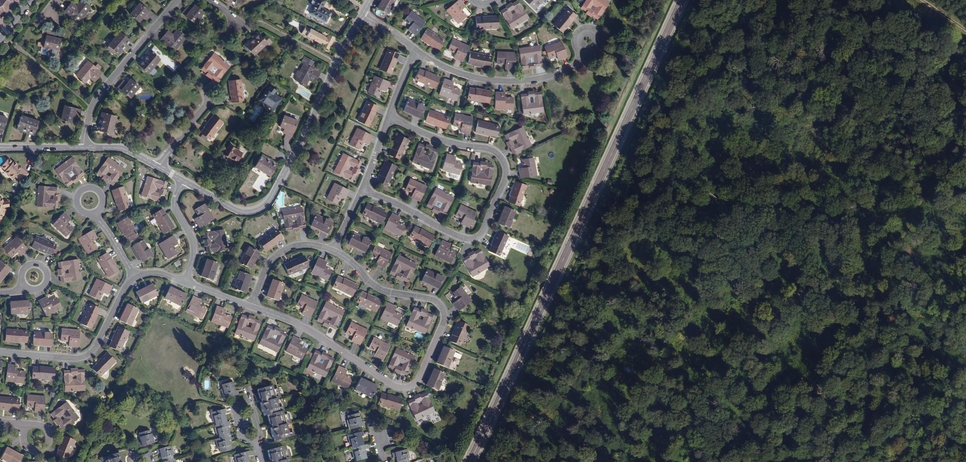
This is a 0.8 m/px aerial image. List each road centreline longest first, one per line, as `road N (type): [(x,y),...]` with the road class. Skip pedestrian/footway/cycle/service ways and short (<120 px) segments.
road 1 (primary): [(681,0),(470,461)]
road 2 (residential): [(333,251),(379,288),(444,308),(443,329),(415,384),(396,387),(303,326),(252,307)]
road 3 (residential): [(389,118),(496,151),(507,180),(485,232),(471,238),(362,189)]
road 4 (residential): [(362,15),(267,206),(235,211),(184,181)]
road 5 (residential): [(590,41),(569,70),(519,81),(467,76),(417,51)]
road 6 (residential): [(137,278),(90,356),(0,351)]
road 7 (residential): [(178,0),(101,94),(83,148)]

